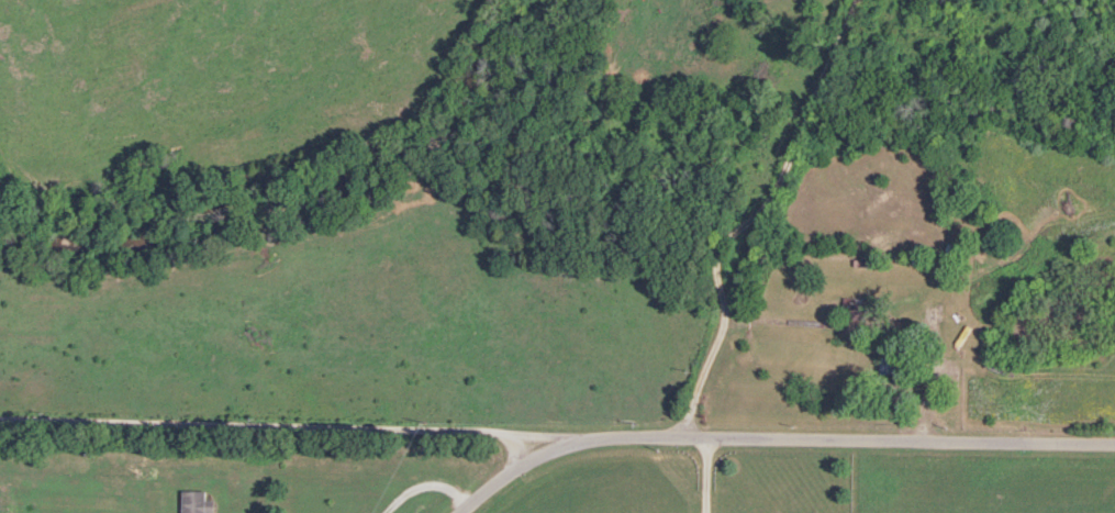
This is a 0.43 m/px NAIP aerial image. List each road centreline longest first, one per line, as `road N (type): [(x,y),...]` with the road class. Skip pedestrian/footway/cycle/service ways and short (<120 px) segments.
road 1 (residential): [(456,512),(556,435),(1114,439)]
road 2 (residential): [(556,435),(0,416)]
road 3 (residential): [(679,431),(872,48),(881,0)]

